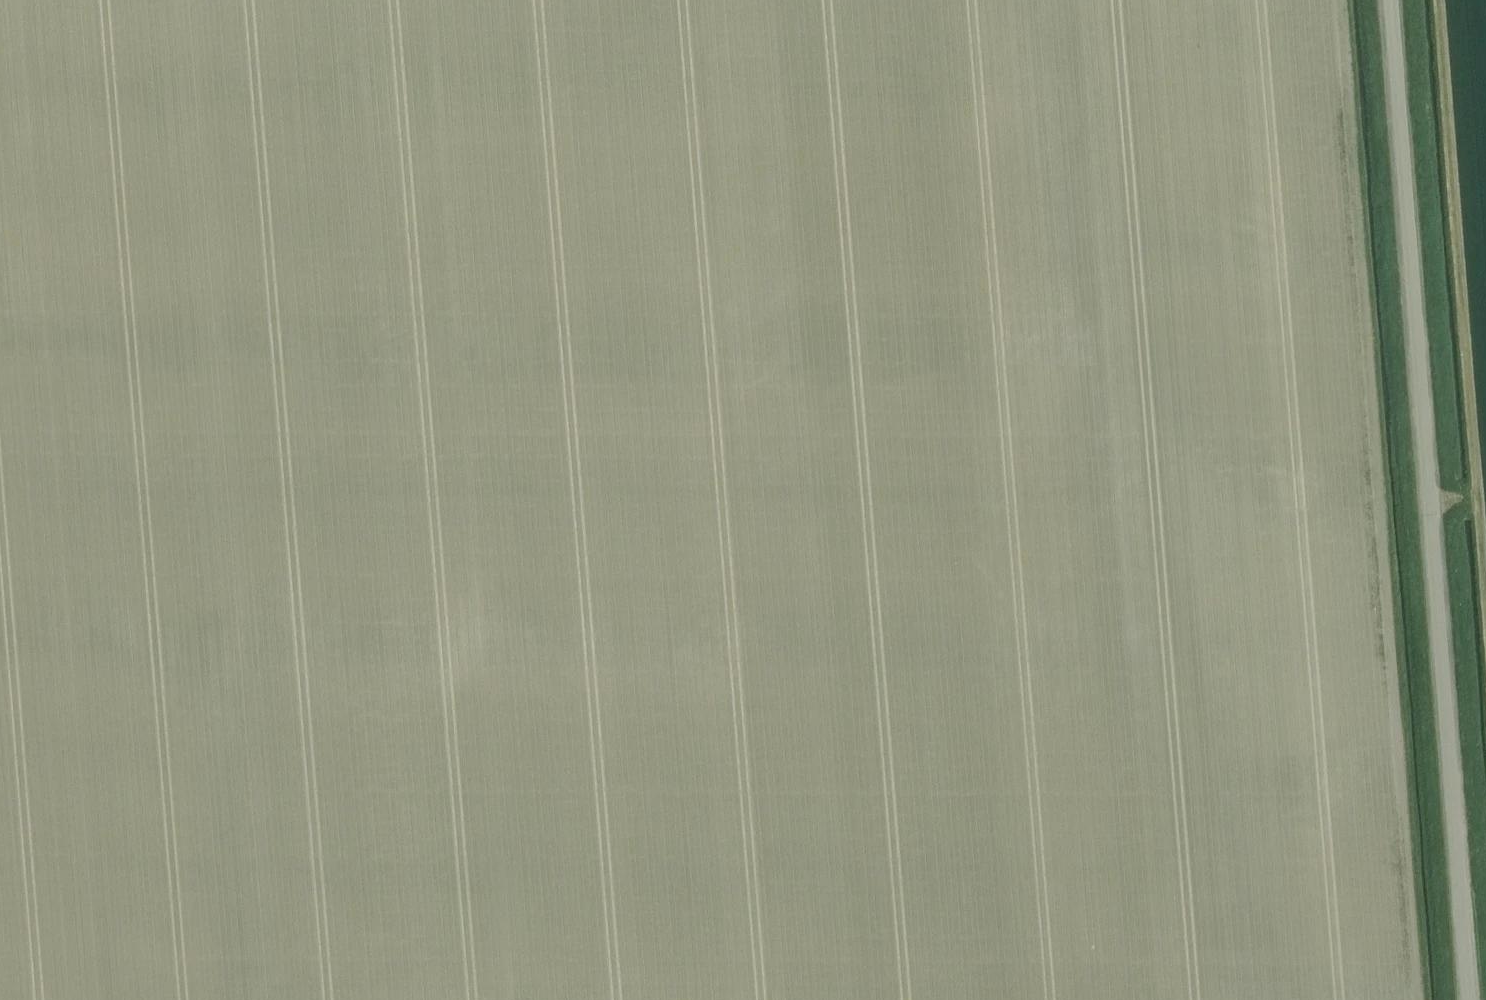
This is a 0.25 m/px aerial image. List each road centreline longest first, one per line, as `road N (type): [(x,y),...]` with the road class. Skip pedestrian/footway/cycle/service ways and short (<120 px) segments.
road 1 (unclassified): [(1467,999),(1390,0)]

